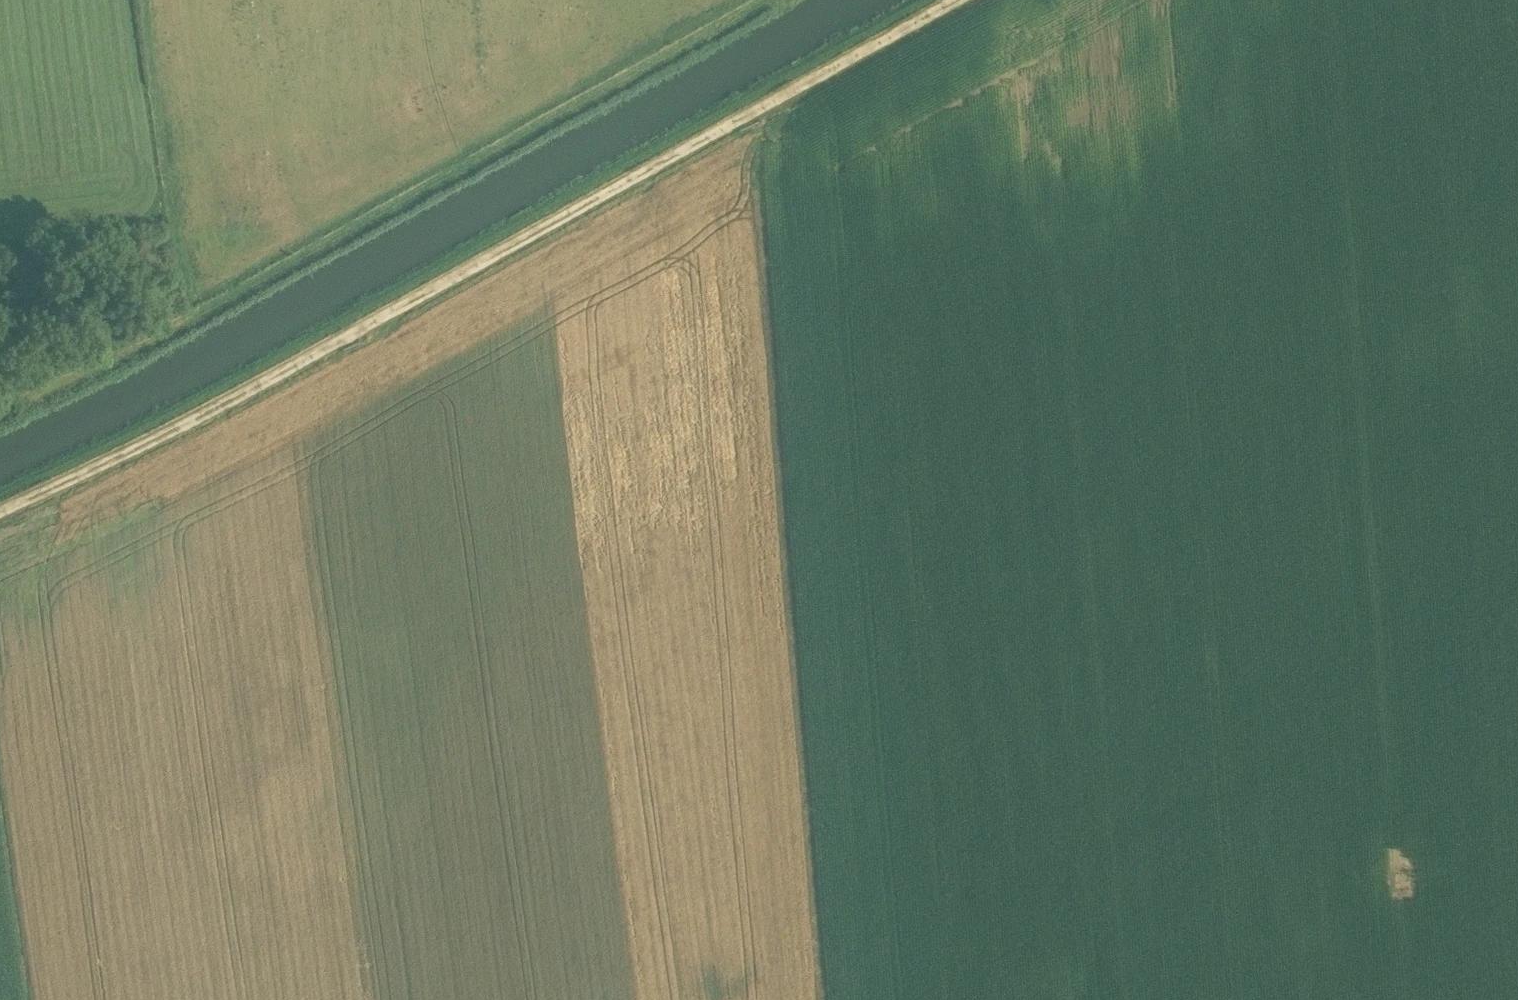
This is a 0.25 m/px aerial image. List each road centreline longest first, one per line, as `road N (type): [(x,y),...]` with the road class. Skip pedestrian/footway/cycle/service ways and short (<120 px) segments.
road 1 (track): [(0,507),(182,422),(954,0)]
road 2 (track): [(777,0),(158,342),(0,419)]

